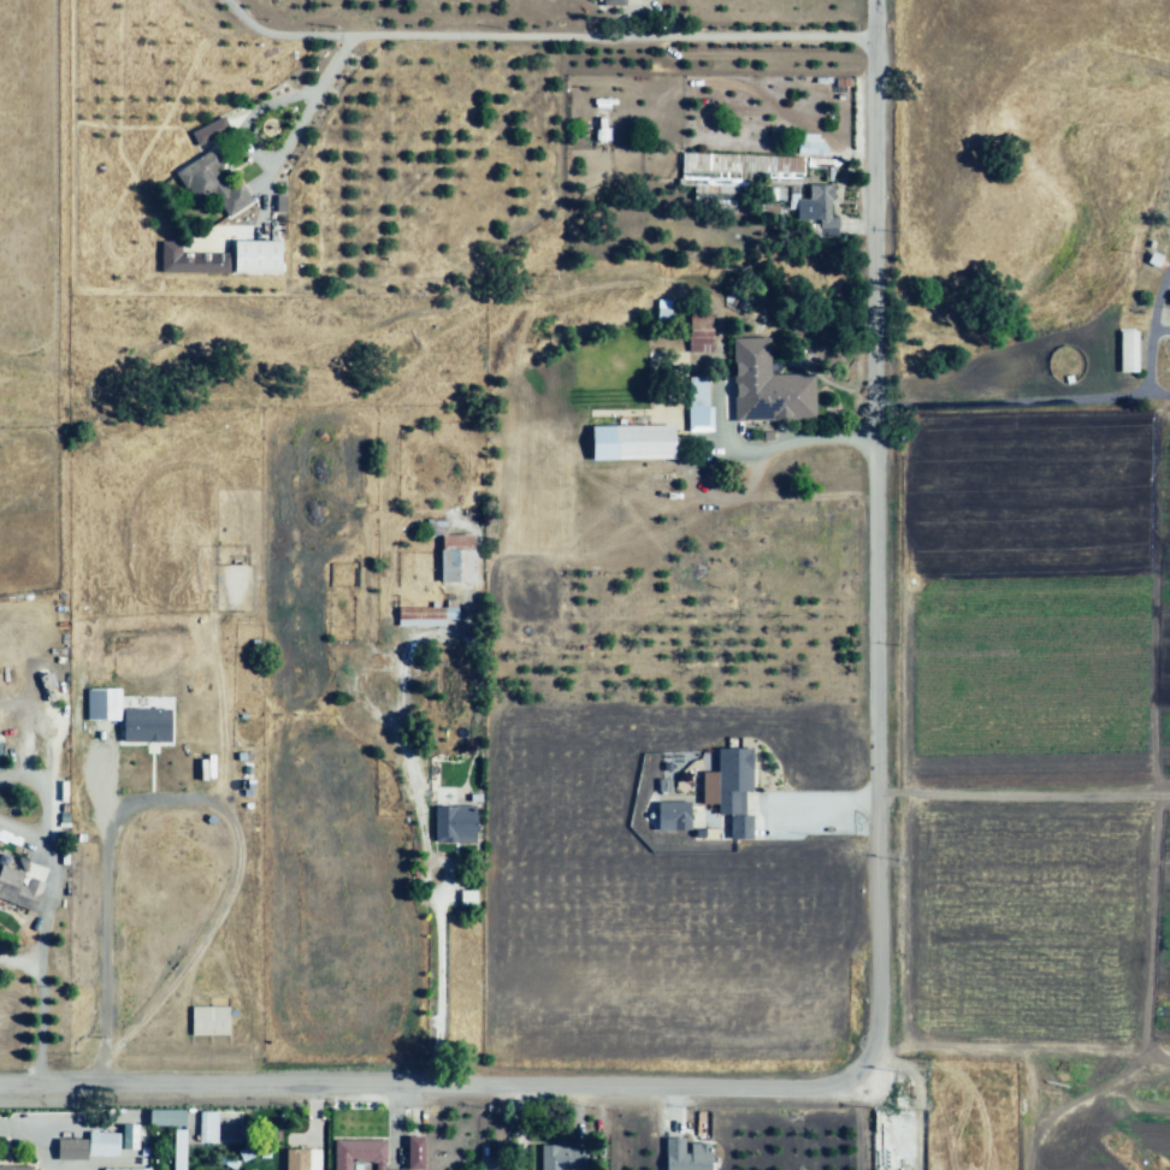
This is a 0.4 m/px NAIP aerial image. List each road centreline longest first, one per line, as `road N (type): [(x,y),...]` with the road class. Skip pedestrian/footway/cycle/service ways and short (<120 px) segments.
road 1 (residential): [(861,1076),(870,1053),(874,970),(869,412),(881,0)]
road 2 (residential): [(0,1097),(823,1092),(861,1076)]
road 3 (residential): [(869,412),(1169,404)]

